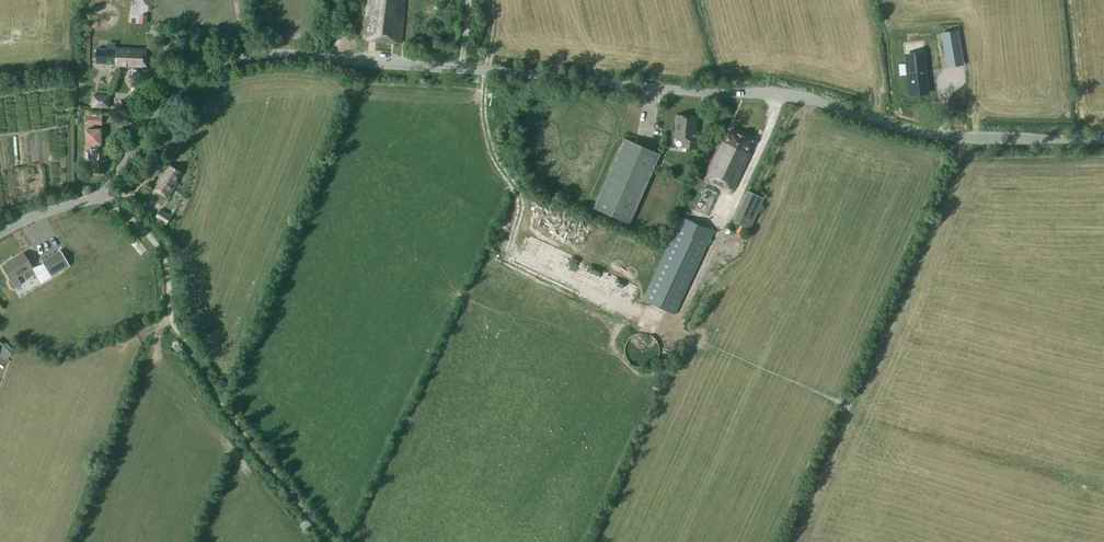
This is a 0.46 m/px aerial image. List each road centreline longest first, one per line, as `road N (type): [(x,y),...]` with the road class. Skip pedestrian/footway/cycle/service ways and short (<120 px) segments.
road 1 (unclassified): [(98,194),(154,110),(180,87),(255,55),(790,96),(952,136),(1103,138)]
road 2 (track): [(495,34),(484,120),(490,148),(521,205),(506,258),(579,292)]
road 3 (unclassified): [(98,194),(162,254),(178,331)]

